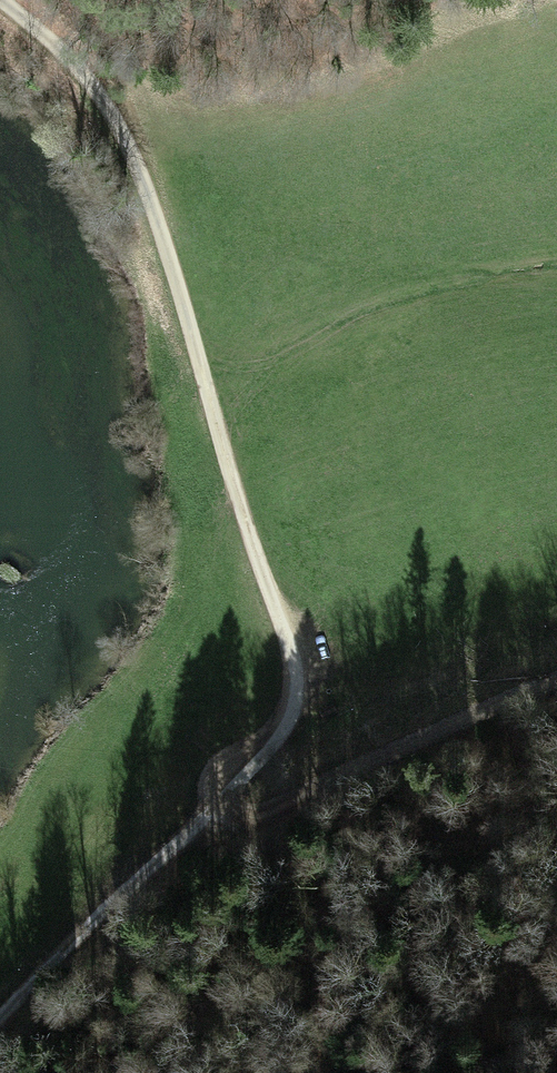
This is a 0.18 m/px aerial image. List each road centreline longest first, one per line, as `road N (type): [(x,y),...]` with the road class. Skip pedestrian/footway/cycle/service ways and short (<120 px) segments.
road 1 (unclassified): [(10,0),(102,94),(146,175),(289,669),(283,709),(258,748),(0,1002)]
road 2 (track): [(556,672),(187,820)]
road 3 (track): [(208,384),(458,288),(556,272)]

